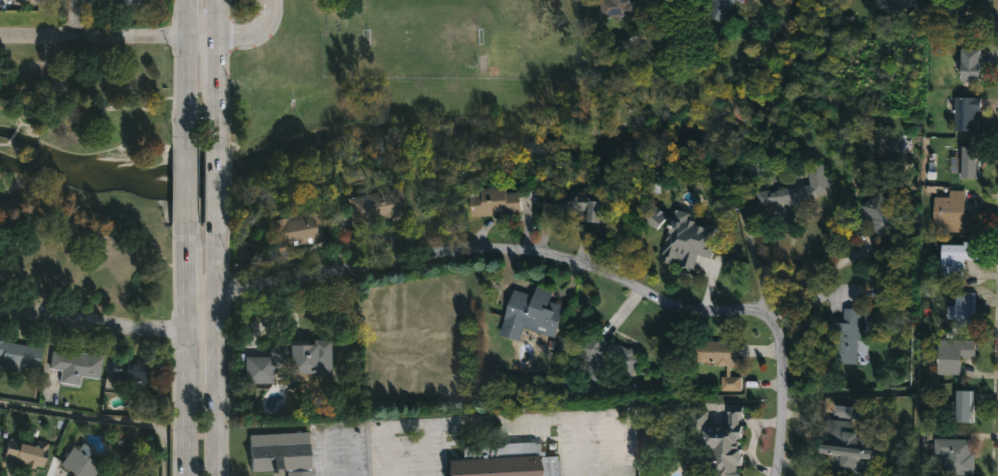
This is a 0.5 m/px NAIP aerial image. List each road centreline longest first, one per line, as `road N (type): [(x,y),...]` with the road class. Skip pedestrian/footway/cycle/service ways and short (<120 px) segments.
road 1 (residential): [(183,288),(532,249),(684,309),(759,313),(772,326),(777,362)]
road 2 (secondary): [(183,237),(183,475)]
road 3 (secondary): [(219,475),(223,238)]
road 4 (residential): [(0,313),(91,328),(223,329)]
road 5 (residential): [(0,37),(220,37)]
road 6 (secondary): [(188,0),(183,147)]
road 7 (secondary): [(222,146),(220,0)]

